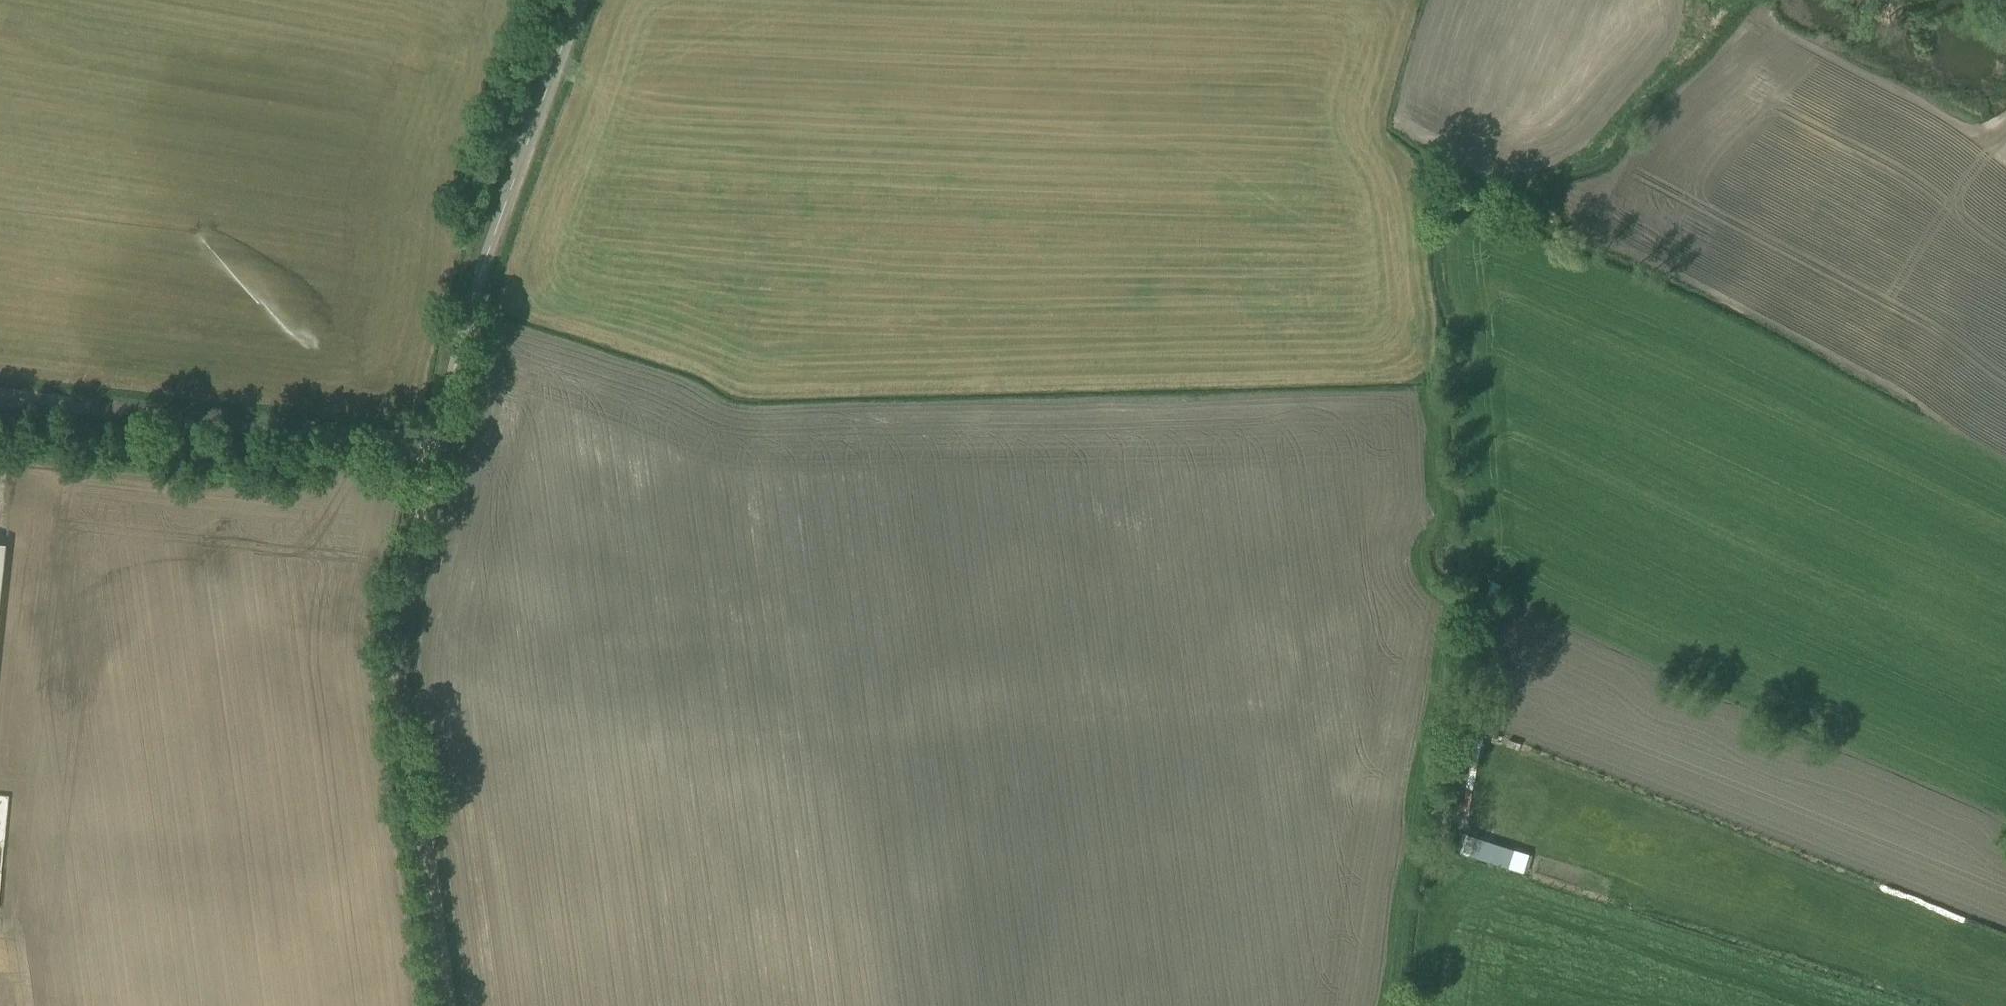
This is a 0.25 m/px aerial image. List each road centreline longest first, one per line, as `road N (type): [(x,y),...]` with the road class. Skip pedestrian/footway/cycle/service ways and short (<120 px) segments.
road 1 (unclassified): [(578,0),(432,437),(0,397)]
road 2 (track): [(432,437),(400,661),(449,1005)]

